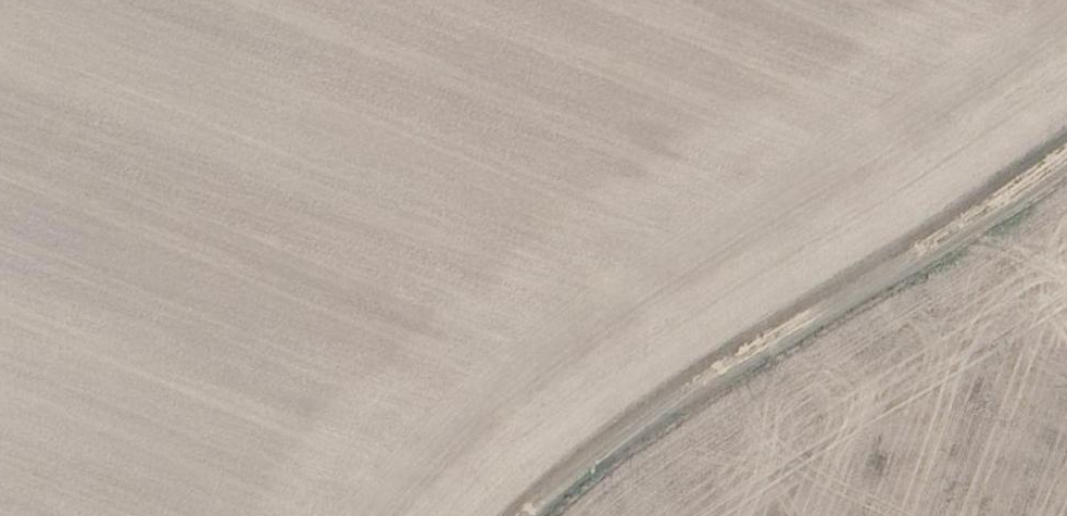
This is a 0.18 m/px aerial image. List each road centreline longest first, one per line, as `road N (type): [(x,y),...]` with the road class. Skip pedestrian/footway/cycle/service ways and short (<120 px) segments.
road 1 (track): [(1066,156),(575,471),(539,515)]

